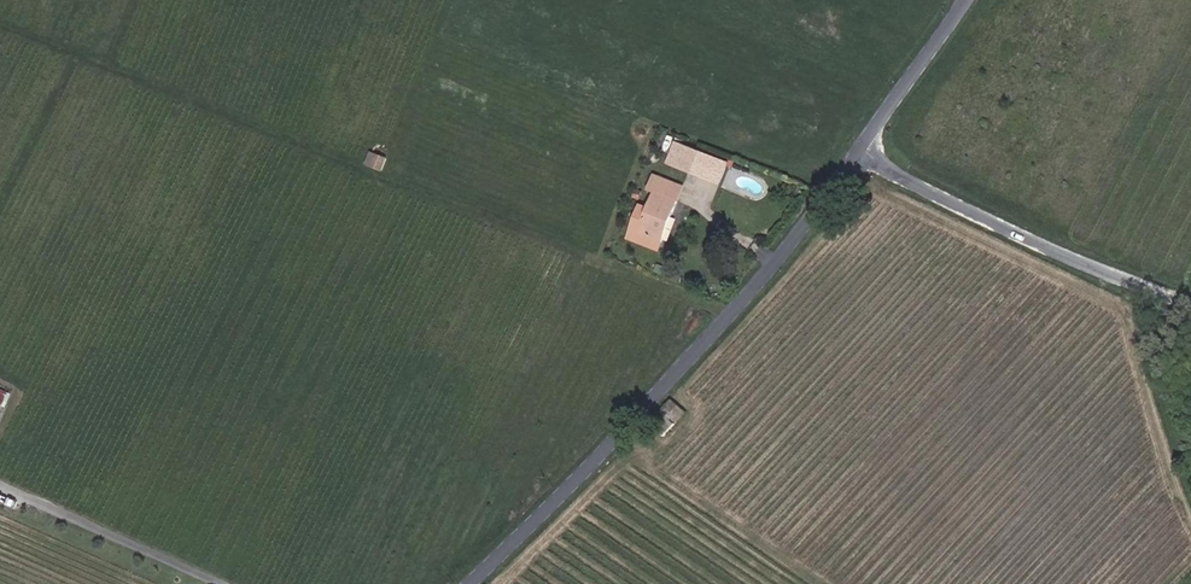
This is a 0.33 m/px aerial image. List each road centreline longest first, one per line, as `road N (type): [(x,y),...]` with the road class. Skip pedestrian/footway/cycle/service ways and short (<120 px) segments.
road 1 (track): [(0,28),(718,304)]
road 2 (tertiary): [(469,583),(854,151)]
road 3 (unclassified): [(1190,307),(854,151)]
road 4 (tertiary): [(854,151),(967,0)]

